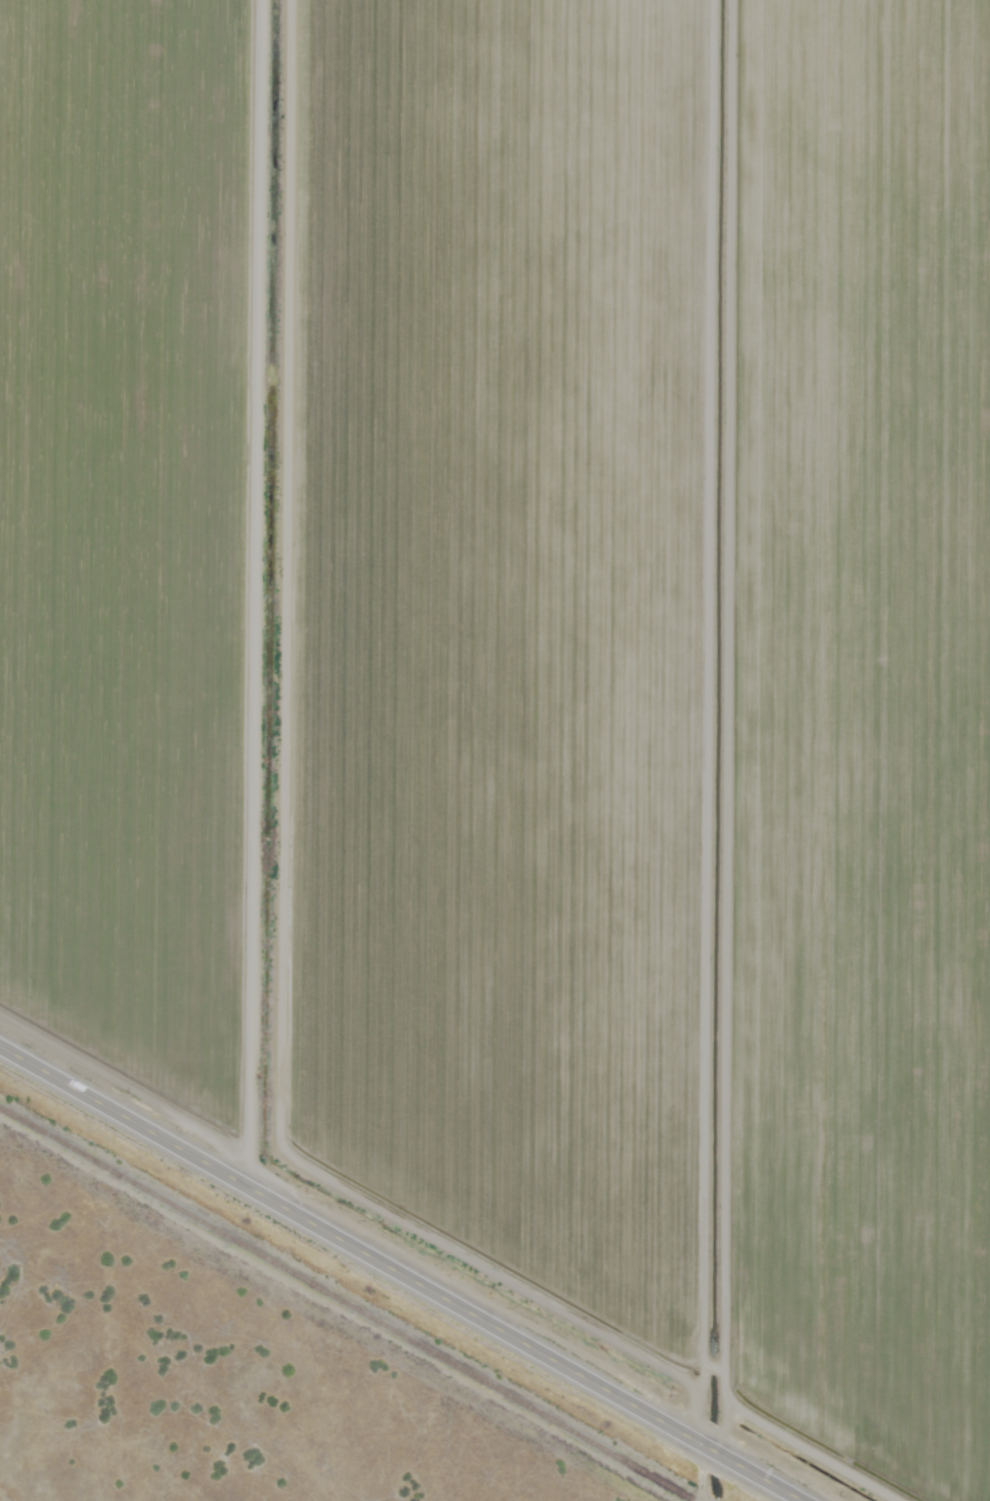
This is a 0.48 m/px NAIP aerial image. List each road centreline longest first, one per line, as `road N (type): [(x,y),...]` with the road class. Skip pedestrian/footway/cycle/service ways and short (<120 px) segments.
road 1 (primary): [(817,1500),(0,1041)]

